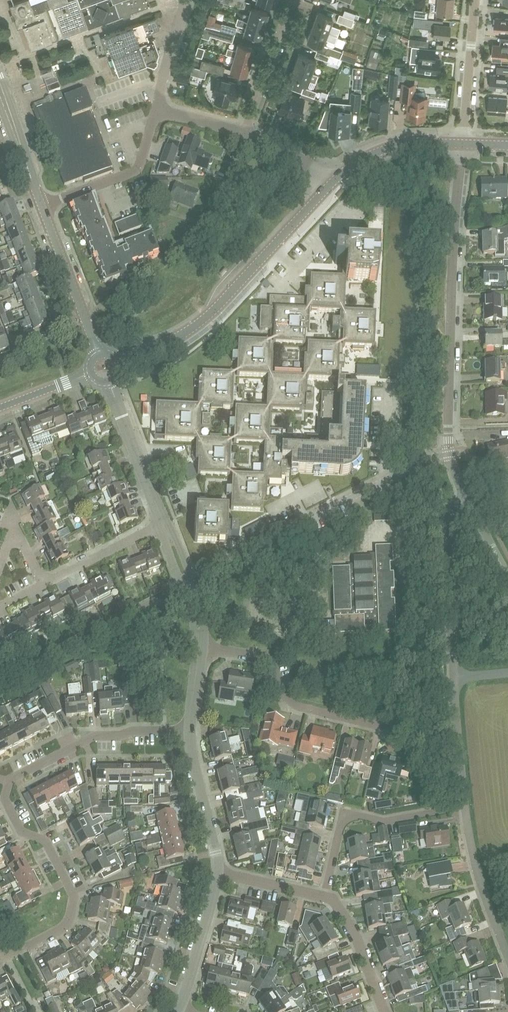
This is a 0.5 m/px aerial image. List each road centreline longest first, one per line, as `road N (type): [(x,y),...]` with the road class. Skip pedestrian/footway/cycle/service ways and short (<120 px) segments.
road 1 (residential): [(8,956),(64,926),(74,895),(45,839),(19,829),(4,798),(8,781),(95,735),(190,729)]
road 2 (unclassified): [(451,454),(461,144)]
road 3 (secondary): [(118,363),(201,321),(329,186)]
road 4 (residential): [(244,133),(214,210),(187,245),(83,316)]
road 5 (residential): [(398,732),(291,703),(265,655),(199,648)]
road 6 (residential): [(324,896),(343,813),(386,821),(465,808)]
road 7 (residential): [(469,502),(450,528),(454,678)]
road 8 (residential): [(42,206),(138,170),(158,107)]
road 9 (residential): [(302,522),(451,454)]
road 10 (residential): [(507,955),(481,889),(465,808)]
road 11 (tertiary): [(110,382),(165,523)]
road 12 (tertiary): [(190,729),(219,874)]
road 13 (residential): [(461,144),(476,0)]
road 14 (secondary): [(329,186),(381,150),(461,144)]
road 15 (residential): [(293,0),(244,133)]
road 16 (tertiary): [(219,874),(180,1006)]
road 17 (residential): [(44,583),(165,523)]
road 18 (residential): [(385,1011),(348,919),(324,896)]
road 19 (residential): [(465,808),(454,678)]
road 20 (secondary): [(42,206),(0,89)]
road 21 (tertiary): [(200,637),(197,596),(165,523)]
road 22 (tertiary): [(165,523),(200,637)]

